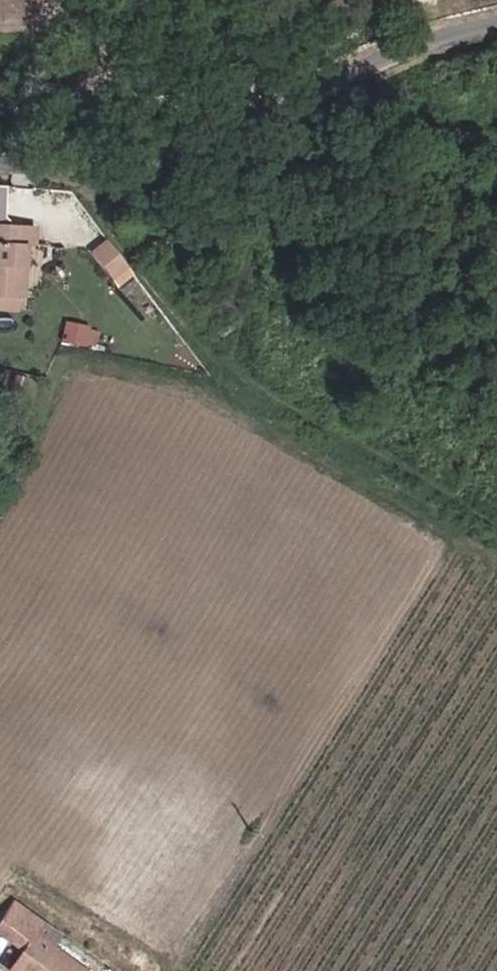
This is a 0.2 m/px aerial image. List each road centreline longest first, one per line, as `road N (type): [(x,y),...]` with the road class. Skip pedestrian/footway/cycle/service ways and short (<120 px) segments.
road 1 (residential): [(0,160),(143,162),(200,148),(411,47),(496,24)]

